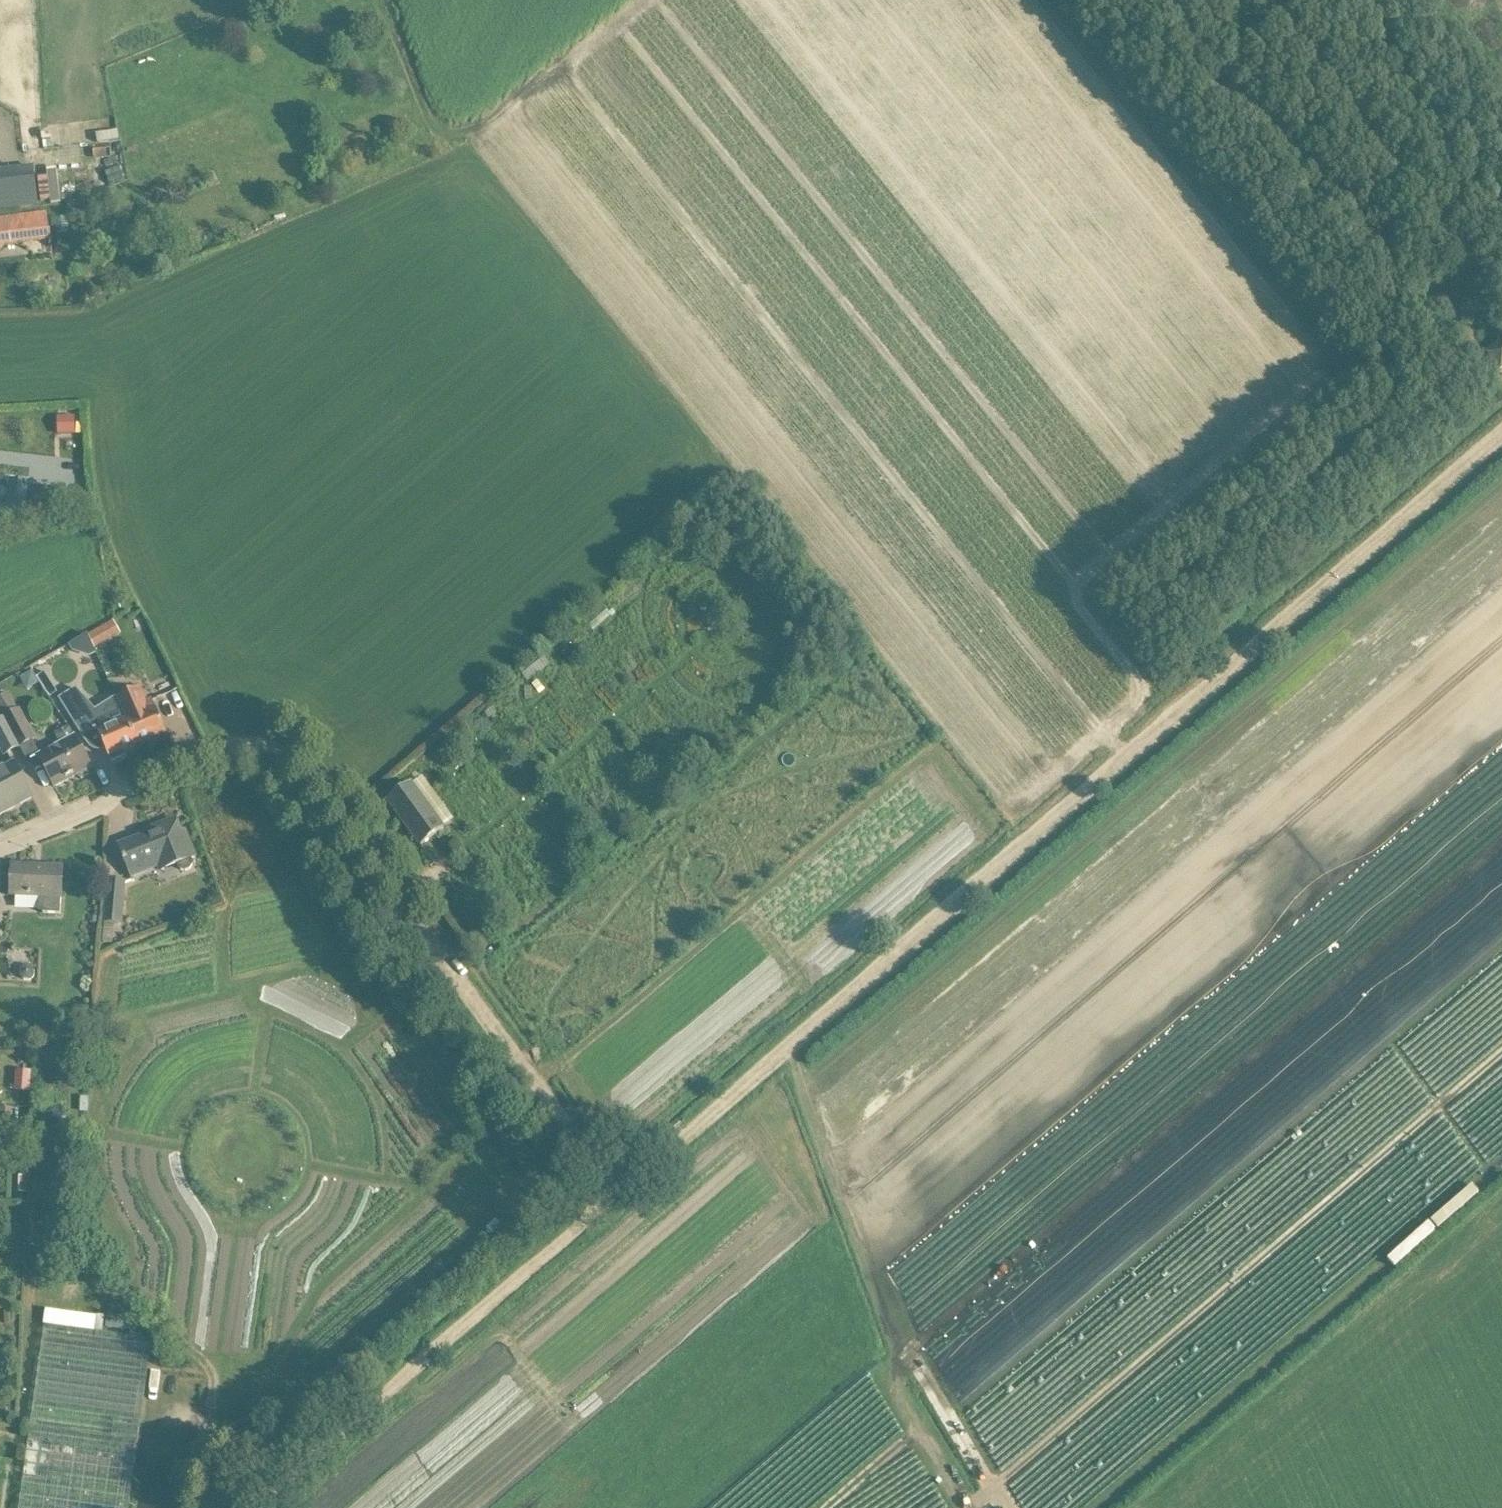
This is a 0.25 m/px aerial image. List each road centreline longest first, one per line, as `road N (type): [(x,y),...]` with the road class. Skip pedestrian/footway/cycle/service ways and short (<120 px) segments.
road 1 (track): [(616,1193),(1501,430)]
road 2 (track): [(616,1193),(317,783),(268,748),(211,753)]
road 3 (track): [(251,1507),(616,1193)]
road 4 (track): [(1275,0),(1474,246),(1472,334),(1501,374)]
road 5 (residential): [(0,848),(211,753)]

